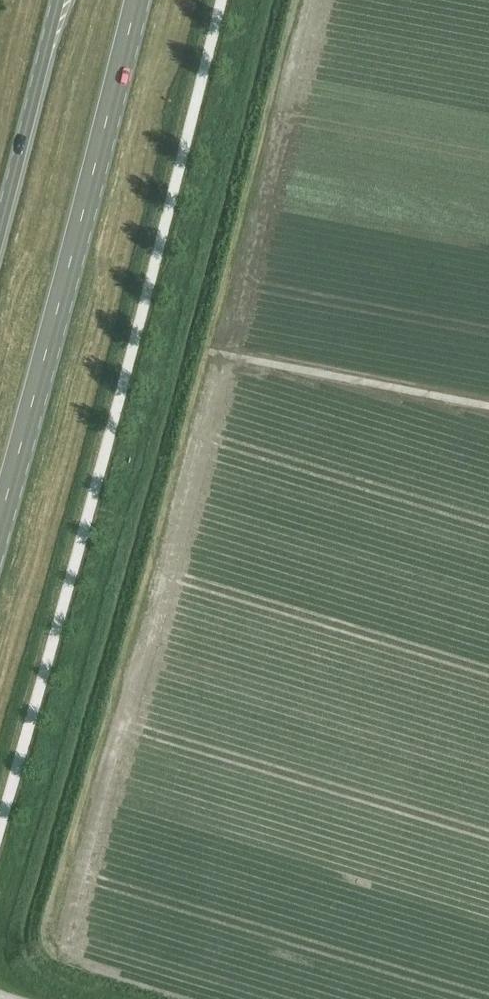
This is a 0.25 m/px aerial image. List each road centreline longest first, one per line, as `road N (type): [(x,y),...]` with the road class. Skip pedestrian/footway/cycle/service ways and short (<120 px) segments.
road 1 (primary): [(0,541),(135,0)]
road 2 (primary): [(56,0),(0,215)]

